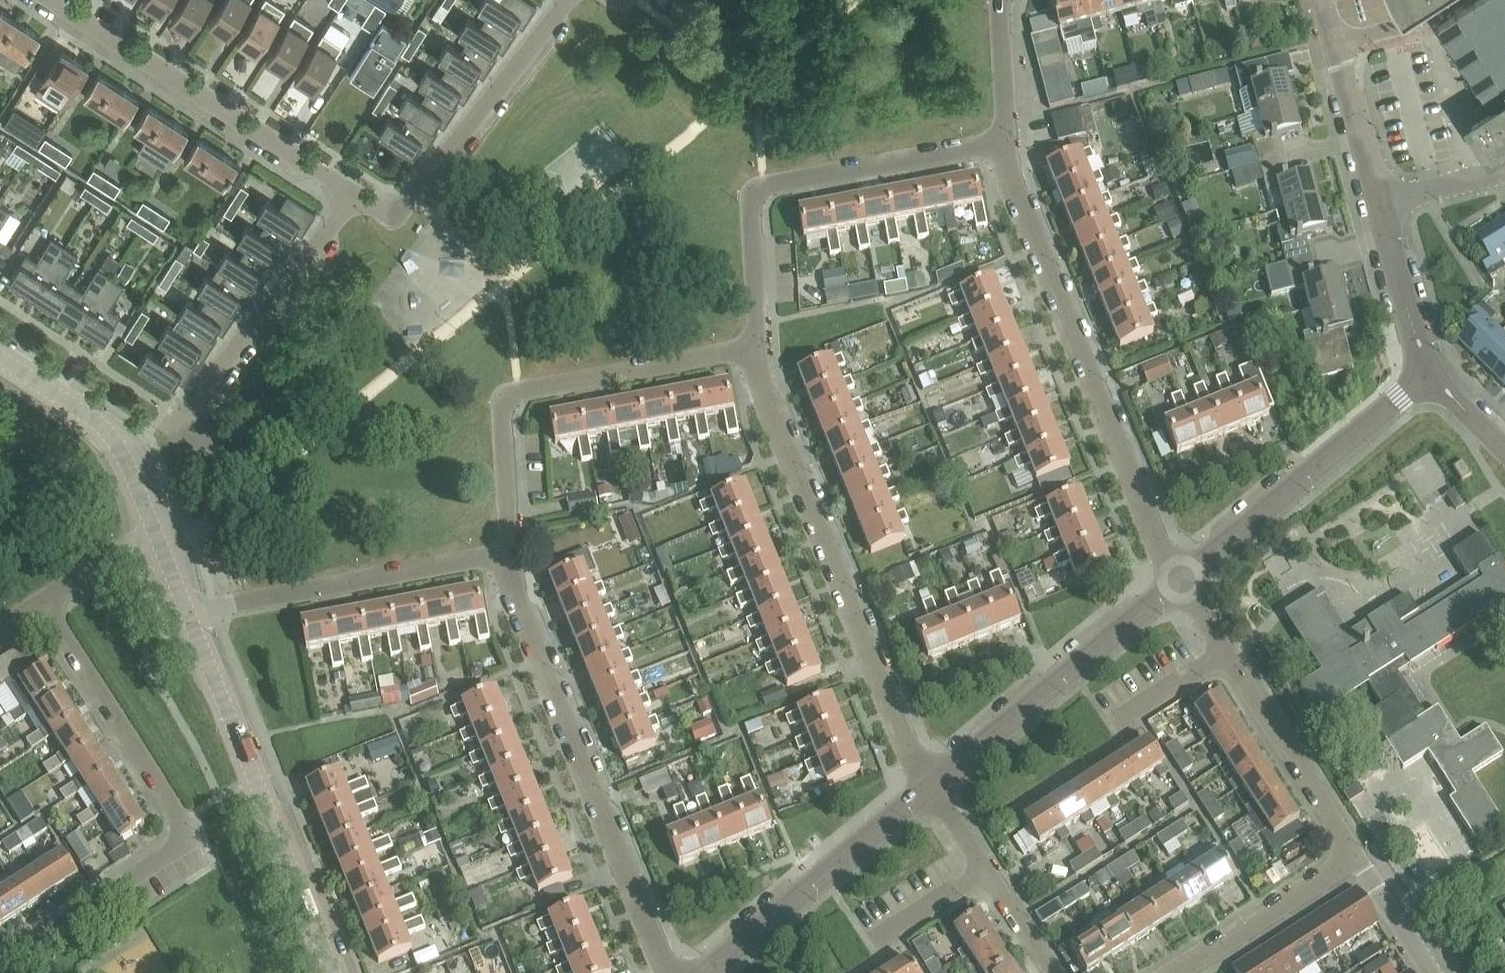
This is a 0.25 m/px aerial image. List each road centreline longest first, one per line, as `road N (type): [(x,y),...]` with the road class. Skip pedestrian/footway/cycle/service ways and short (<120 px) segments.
road 1 (residential): [(0,969),(195,841),(47,605)]
road 2 (residential): [(926,786),(785,457),(754,345)]
road 3 (residential): [(1179,581),(1002,142)]
road 4 (residential): [(670,972),(515,597),(505,550)]
road 5 (residential): [(754,345),(750,197),(776,182),(1002,142)]
road 6 (residential): [(505,550),(504,398),(754,345)]
road 7 (tertiary): [(328,972),(184,614)]
road 8 (residential): [(352,197),(44,0)]
road 9 (residential): [(1358,859),(1179,581)]
road 10 (residential): [(184,614),(505,550)]
road 11 (tertiary): [(926,786),(1179,581)]
road 12 (tertiary): [(1179,581),(1424,372)]
road 13 (residential): [(572,0),(436,179),(393,208),(352,197)]
road 14 (tertiary): [(701,972),(926,786)]
road 15 (residential): [(352,197),(205,388),(199,429)]
road 16 (tertiary): [(155,538),(103,434),(0,362)]
road 17 (residential): [(1056,972),(926,786)]
road 18 (residential): [(1178,972),(1358,859)]
road 19 (tertiary): [(1424,372),(1378,200)]
road 20 (tertiary): [(1378,200),(1337,44)]
road 21 (residential): [(1002,142),(998,0)]
road 22 (residential): [(1432,972),(1358,859)]
road 23 (residential): [(1378,200),(1504,171)]
road 24 (residential): [(47,605),(155,538)]

